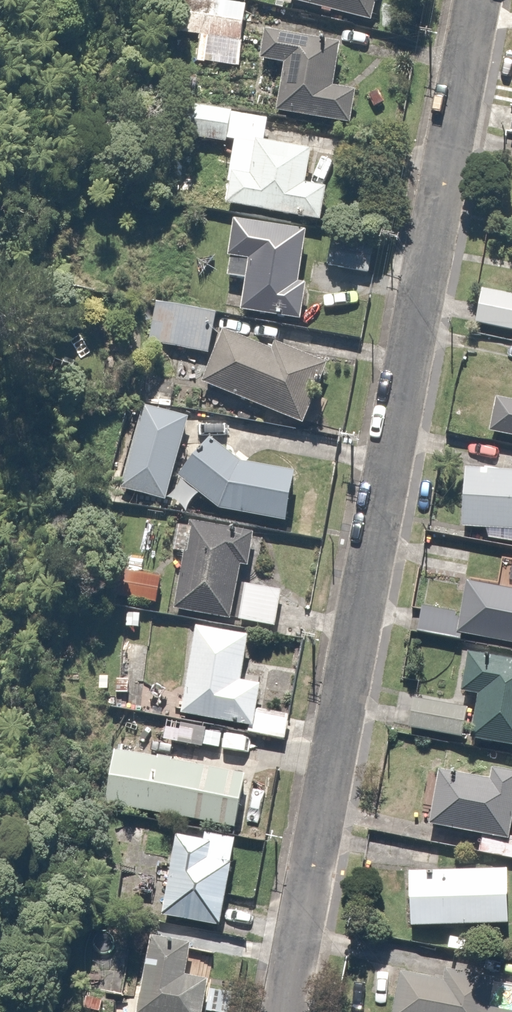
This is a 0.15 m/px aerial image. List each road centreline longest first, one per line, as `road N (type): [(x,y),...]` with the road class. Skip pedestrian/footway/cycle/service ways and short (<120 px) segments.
road 1 (residential): [(478,0),(288,1011)]

